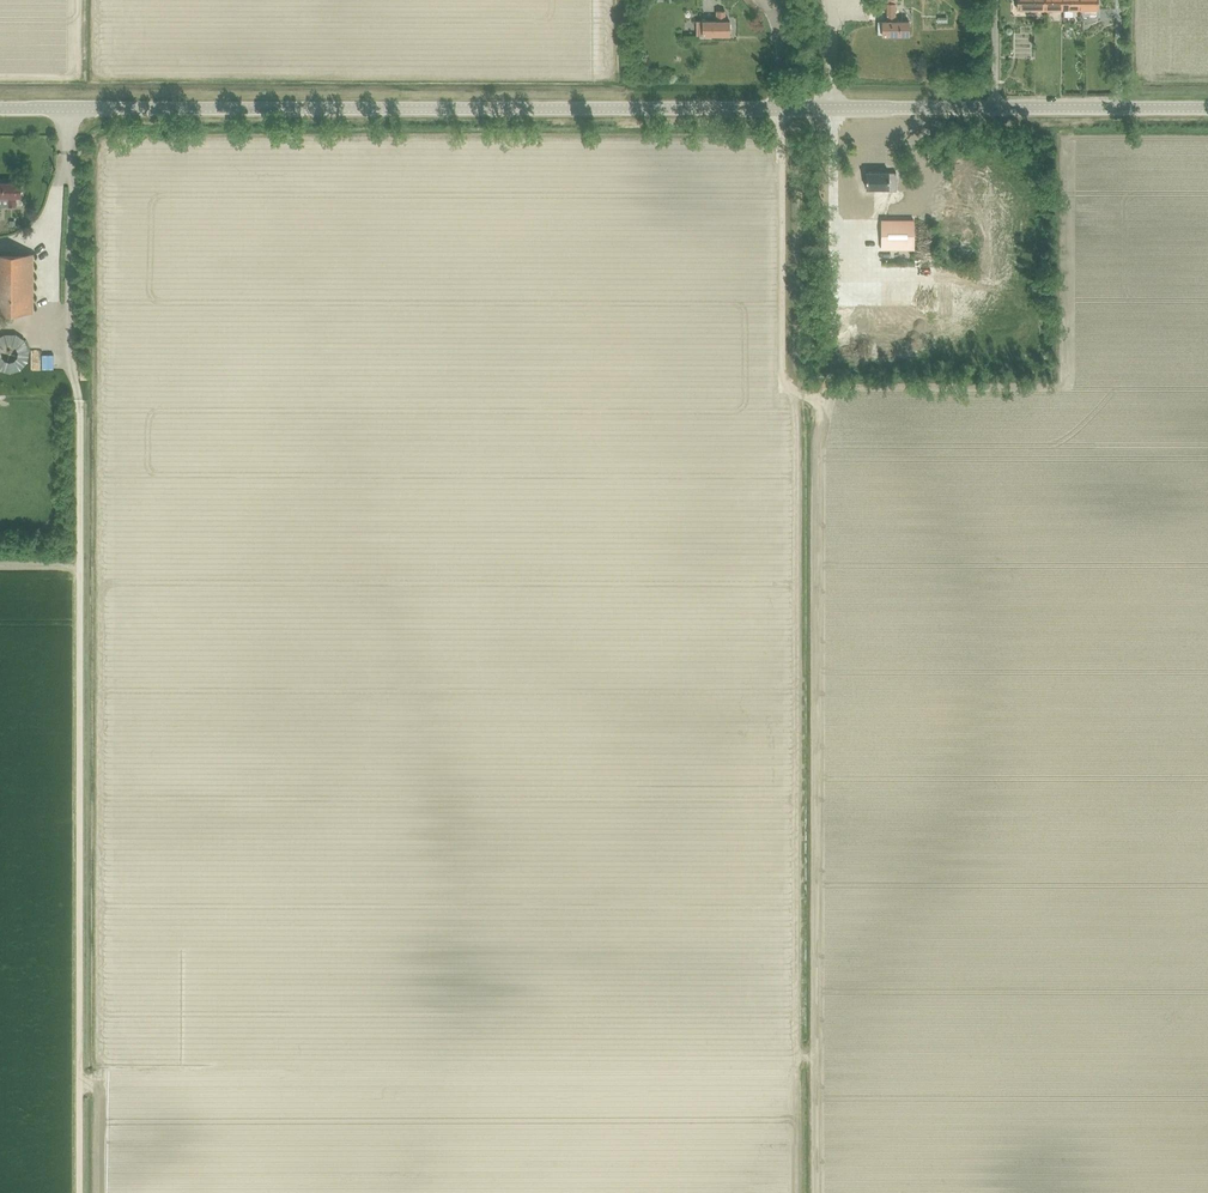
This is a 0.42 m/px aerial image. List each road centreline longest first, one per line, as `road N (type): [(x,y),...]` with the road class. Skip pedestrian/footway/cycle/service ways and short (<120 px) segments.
road 1 (unclassified): [(0,109),(1207,108)]

